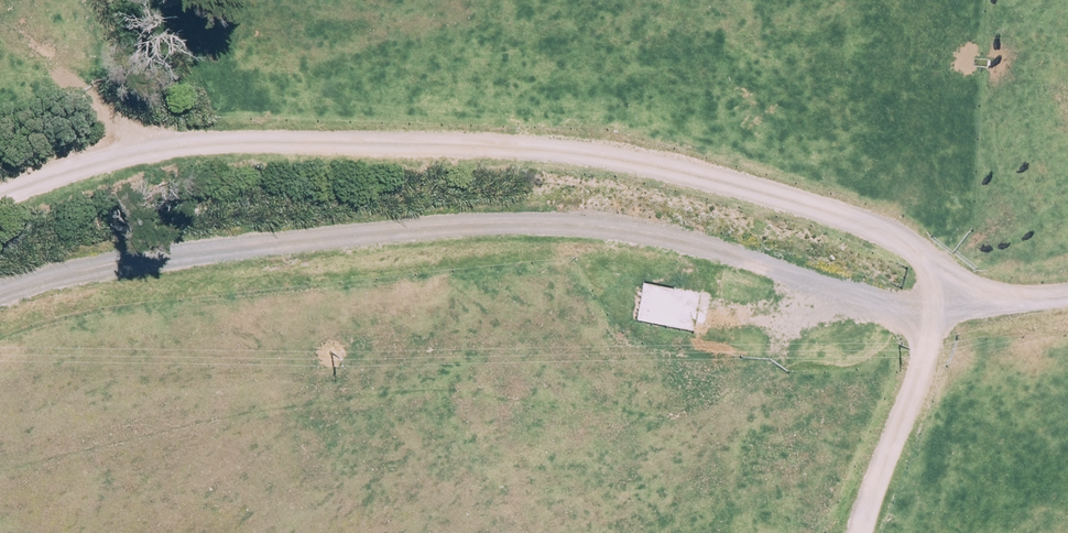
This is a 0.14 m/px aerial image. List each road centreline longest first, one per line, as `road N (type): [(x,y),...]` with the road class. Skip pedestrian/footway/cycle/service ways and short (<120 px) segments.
road 1 (track): [(0,293),(161,258),(546,224),(701,247),(875,298),(1067,295)]
road 2 (track): [(940,303),(935,266),(919,250),(826,209),(519,144),(223,139),(160,146),(0,193)]
road 3 (track): [(940,303),(858,532)]

